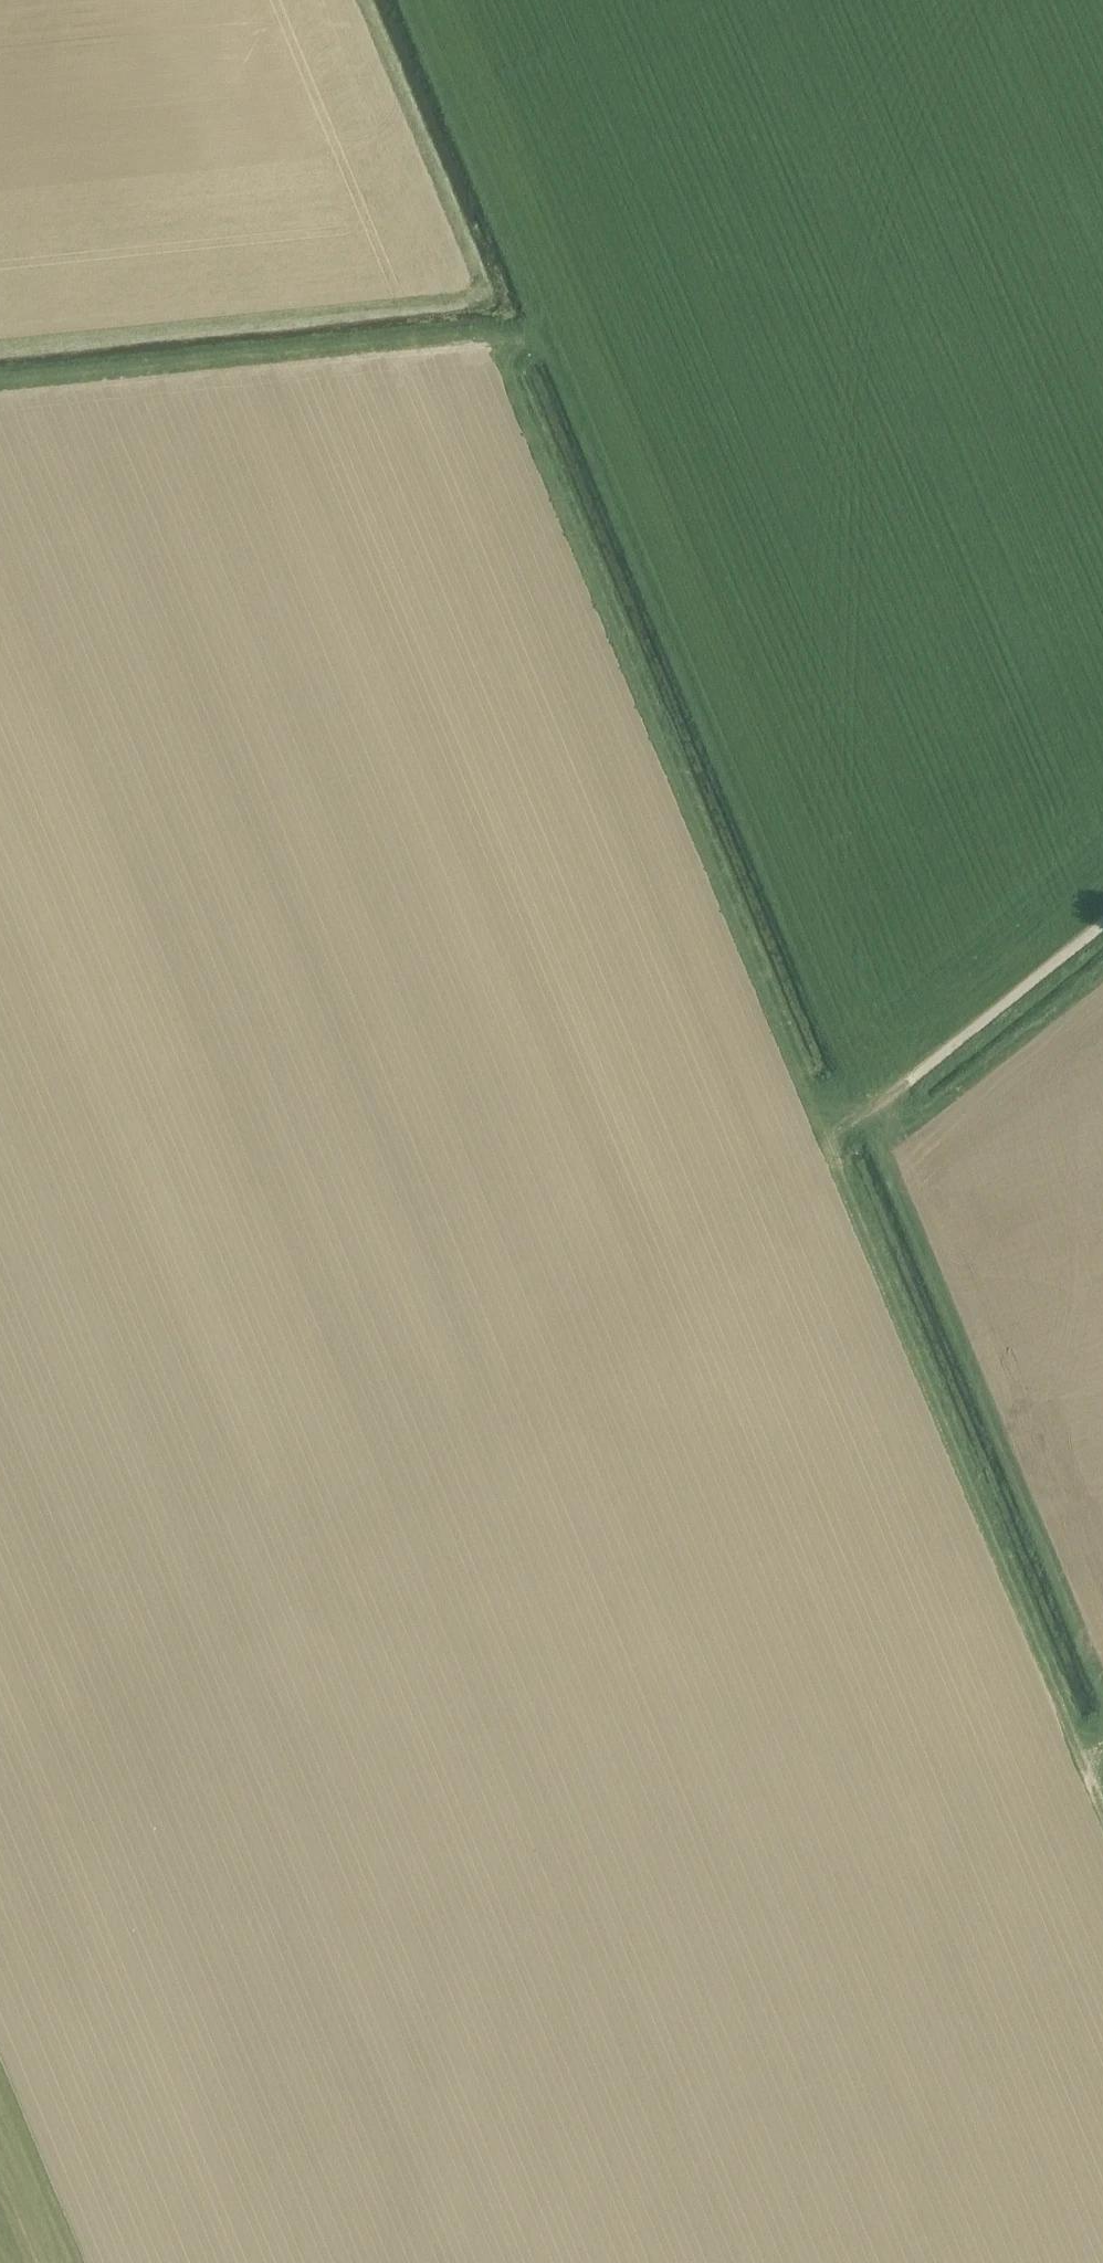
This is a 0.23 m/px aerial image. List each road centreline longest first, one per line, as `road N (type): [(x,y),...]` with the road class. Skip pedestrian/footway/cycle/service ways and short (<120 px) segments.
road 1 (unclassified): [(845,1121),(1102,914)]

